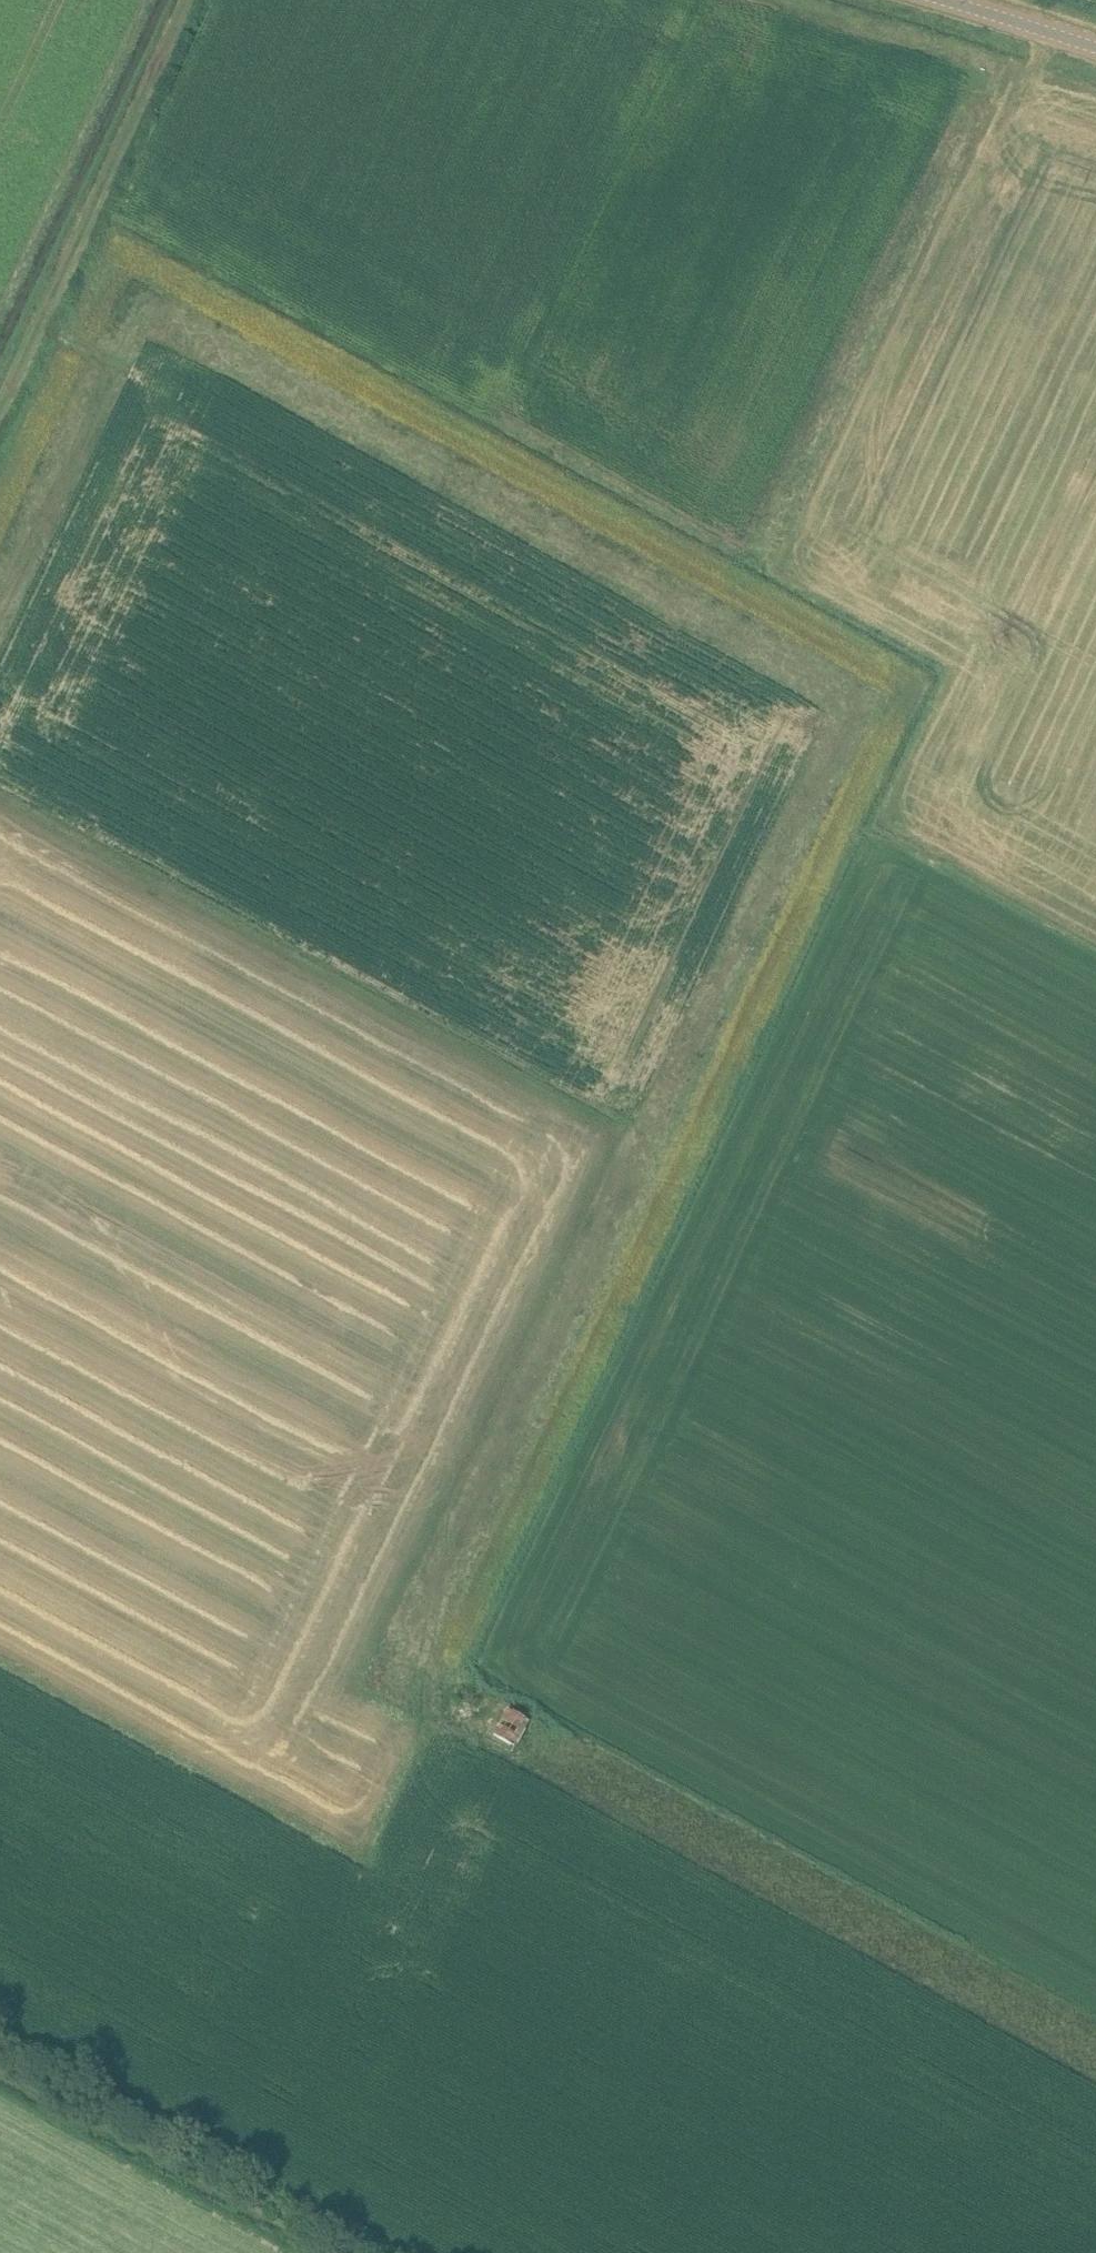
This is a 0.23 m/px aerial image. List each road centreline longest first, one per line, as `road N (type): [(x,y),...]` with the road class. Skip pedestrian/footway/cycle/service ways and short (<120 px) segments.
road 1 (track): [(0,404),(187,0)]
road 2 (tertiary): [(1095,45),(949,0)]

